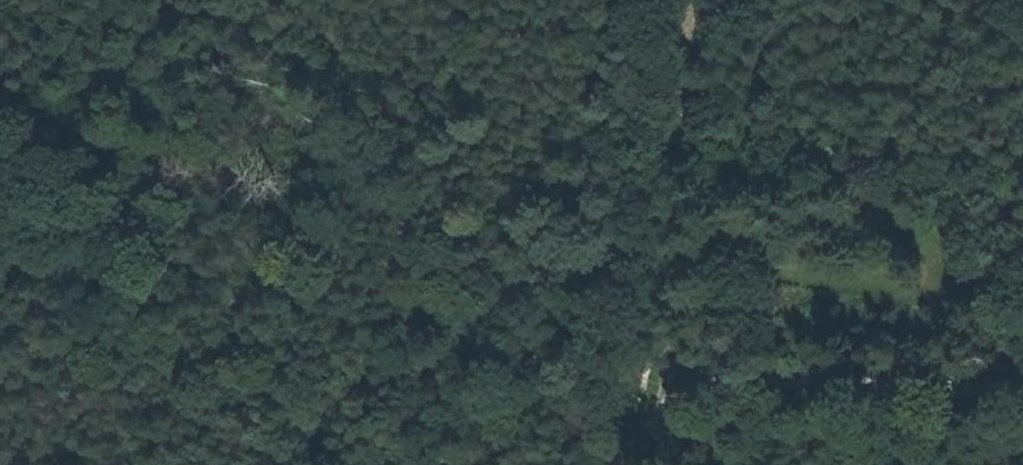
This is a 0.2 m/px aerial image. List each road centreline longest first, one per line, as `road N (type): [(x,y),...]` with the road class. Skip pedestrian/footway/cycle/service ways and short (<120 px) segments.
road 1 (track): [(626,464),(664,409),(710,386),(1022,391)]
road 2 (track): [(705,0),(687,106),(664,409)]

